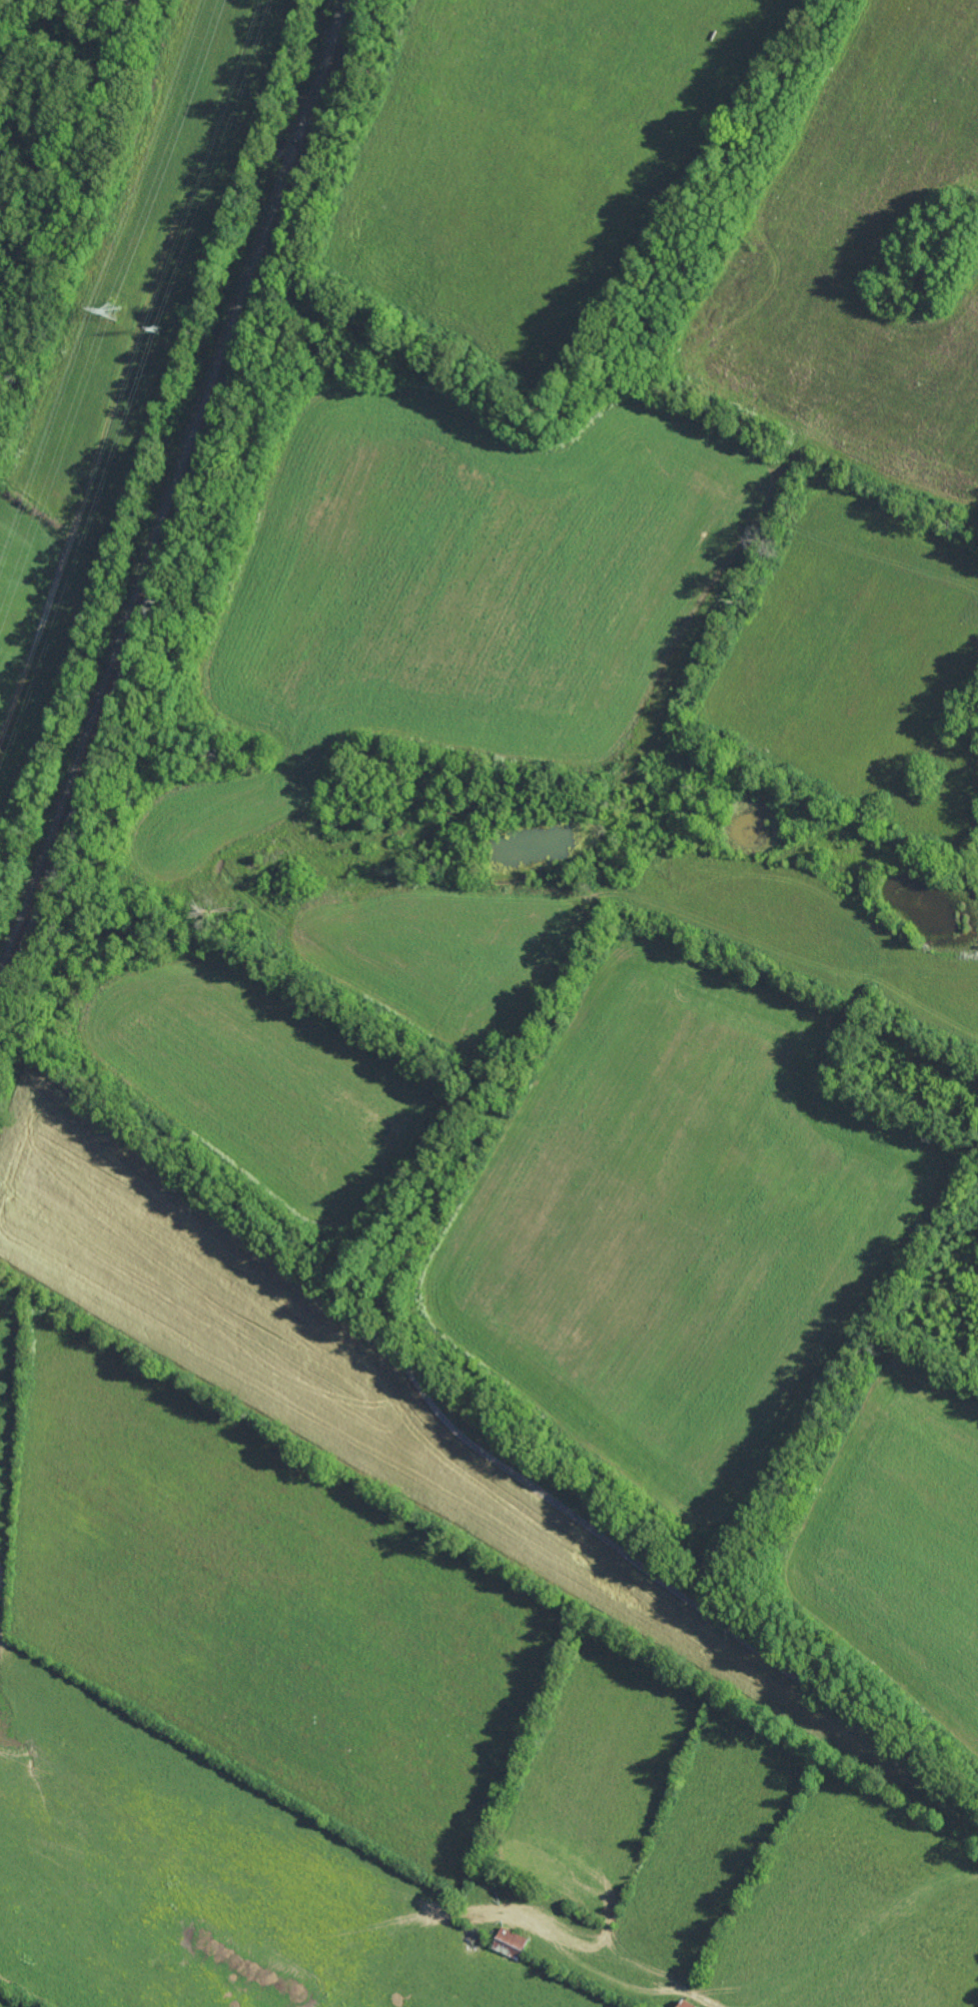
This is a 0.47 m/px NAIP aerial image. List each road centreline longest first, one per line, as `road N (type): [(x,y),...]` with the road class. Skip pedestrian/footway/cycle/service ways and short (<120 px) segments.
road 1 (residential): [(3,1046),(359,1316),(459,1446),(512,1481),(563,1492),(775,1665),(977,1808)]

